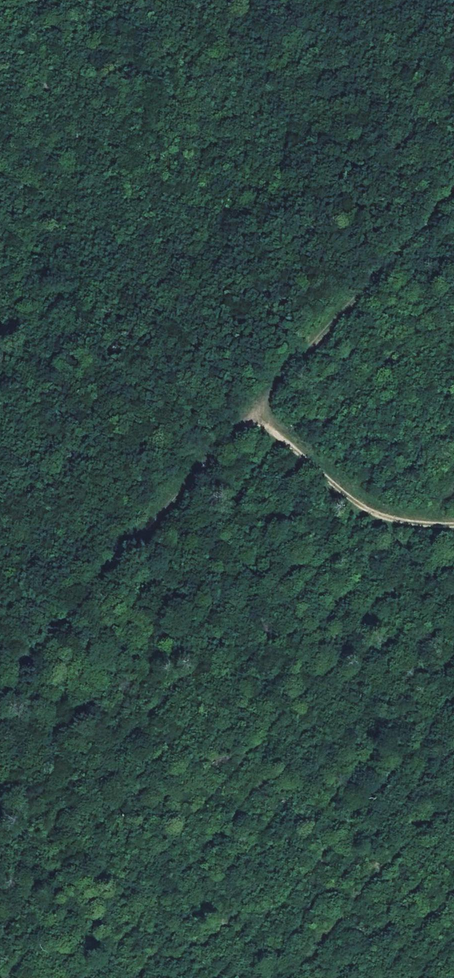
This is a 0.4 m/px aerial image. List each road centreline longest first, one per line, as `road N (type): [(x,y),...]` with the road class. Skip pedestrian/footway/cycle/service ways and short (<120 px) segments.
road 1 (track): [(204,0),(178,183),(174,294),(236,366),(253,409)]
road 2 (track): [(243,420),(0,693)]
road 3 (track): [(453,523),(397,522),(359,508),(260,423),(243,420)]

